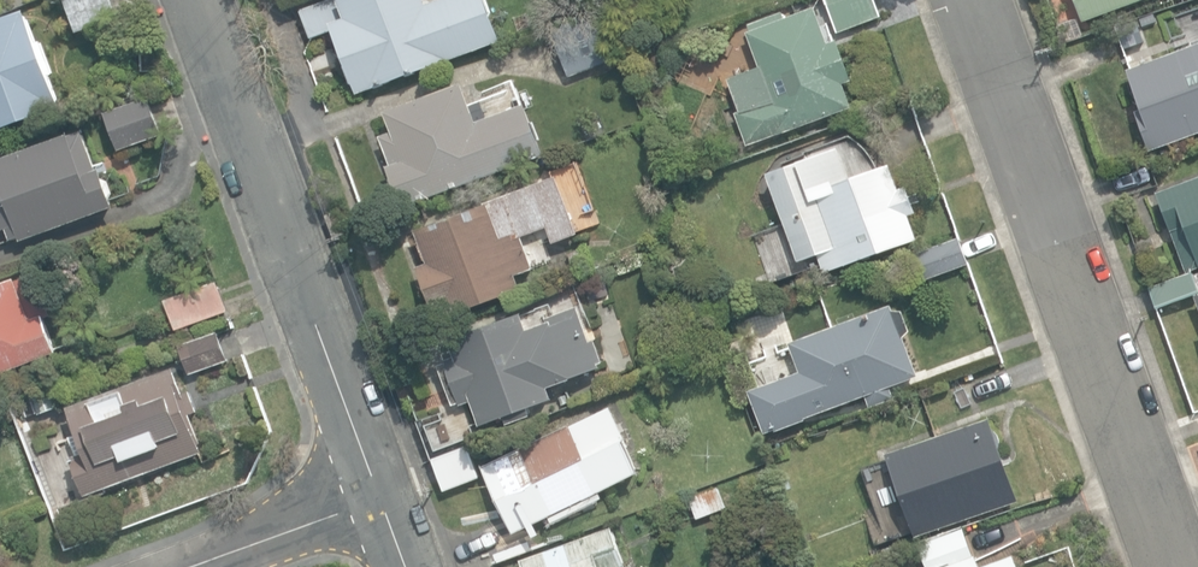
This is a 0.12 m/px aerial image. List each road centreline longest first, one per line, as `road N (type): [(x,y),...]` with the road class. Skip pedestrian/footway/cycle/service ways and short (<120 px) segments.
road 1 (residential): [(973,0),(1169,566)]
road 2 (residential): [(198,0),(377,492)]
road 3 (residential): [(377,492),(182,566)]

